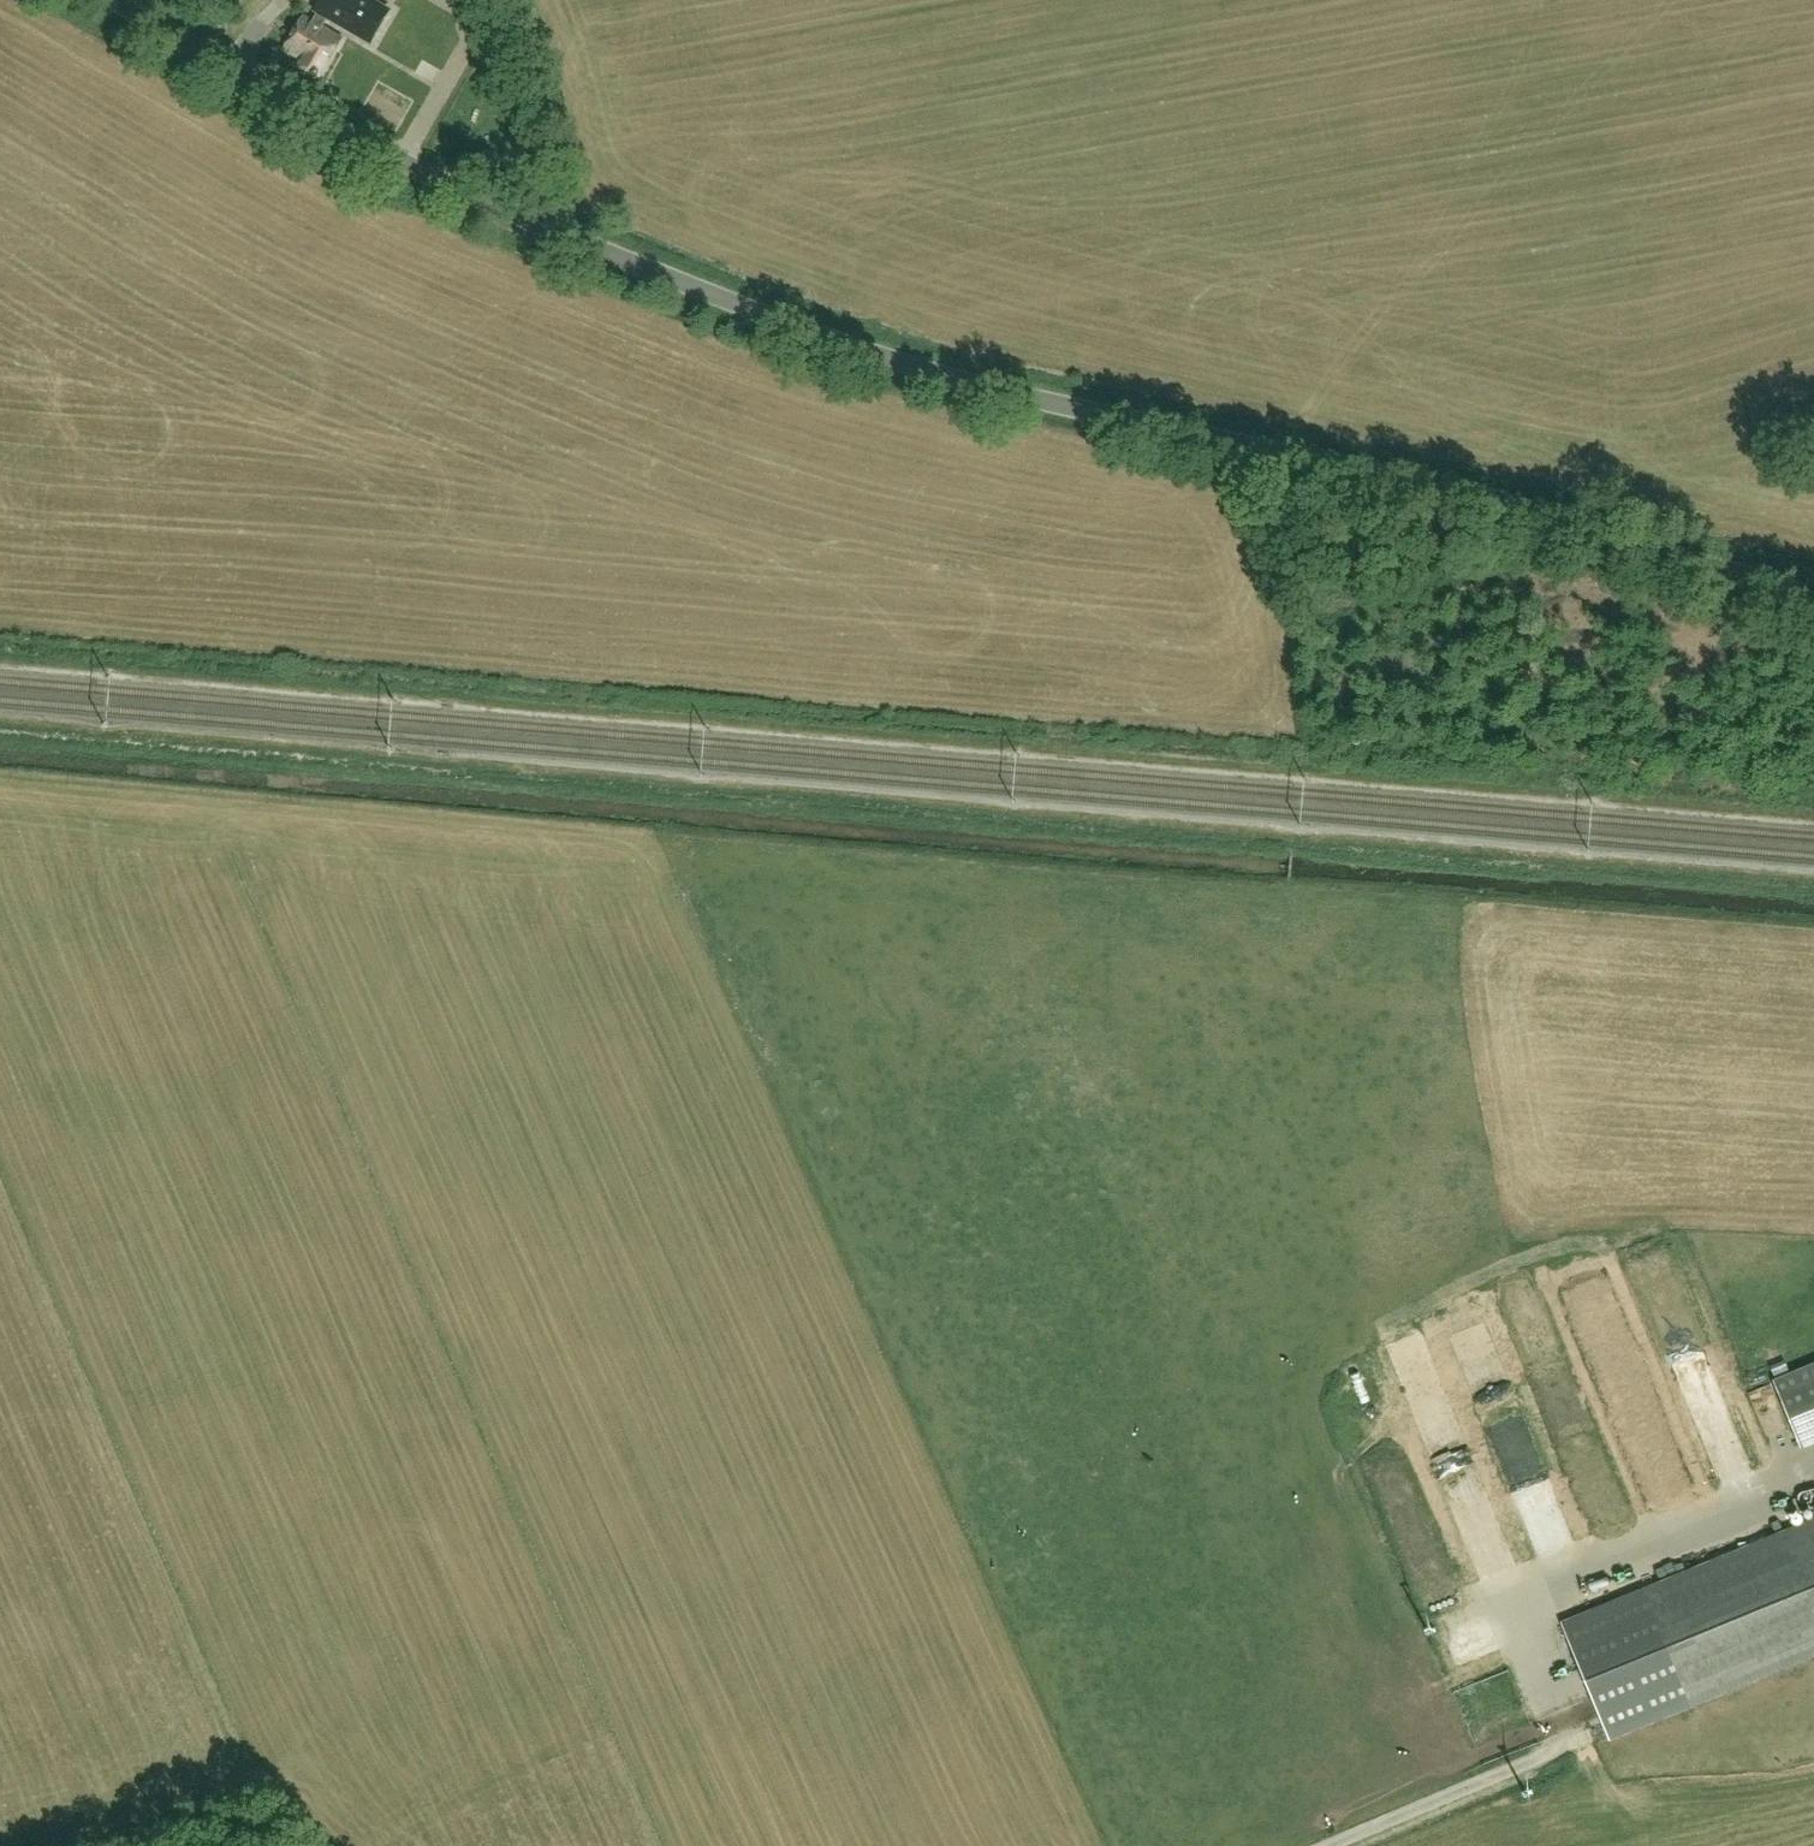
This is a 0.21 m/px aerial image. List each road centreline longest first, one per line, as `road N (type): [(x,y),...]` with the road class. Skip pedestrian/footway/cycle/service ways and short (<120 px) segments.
road 1 (unclassified): [(1813,595),(1444,487),(1016,395),(858,348),(392,159),(113,0)]

